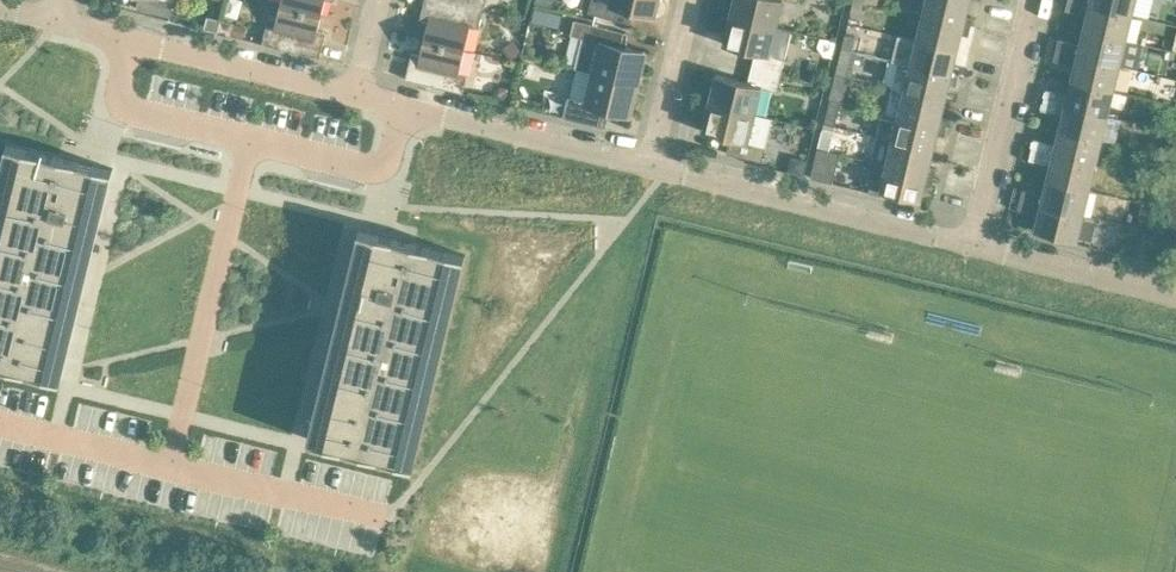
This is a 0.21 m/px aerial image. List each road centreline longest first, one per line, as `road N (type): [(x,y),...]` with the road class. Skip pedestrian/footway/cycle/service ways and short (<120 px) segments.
road 1 (residential): [(251,137),(168,463)]
road 2 (residential): [(971,249),(656,172)]
road 3 (residential): [(656,172),(395,108)]
road 4 (residential): [(971,249),(1030,0)]
road 5 (residential): [(356,99),(130,43)]
road 6 (residential): [(168,463),(377,516)]
road 7 (residential): [(1175,299),(971,249)]
road 8 (residential): [(251,137),(116,103),(130,43)]
road 9 (residential): [(395,108),(380,169),(251,137)]
road 10 (residential): [(656,172),(696,0)]
road 11 (residential): [(0,421),(168,463)]

